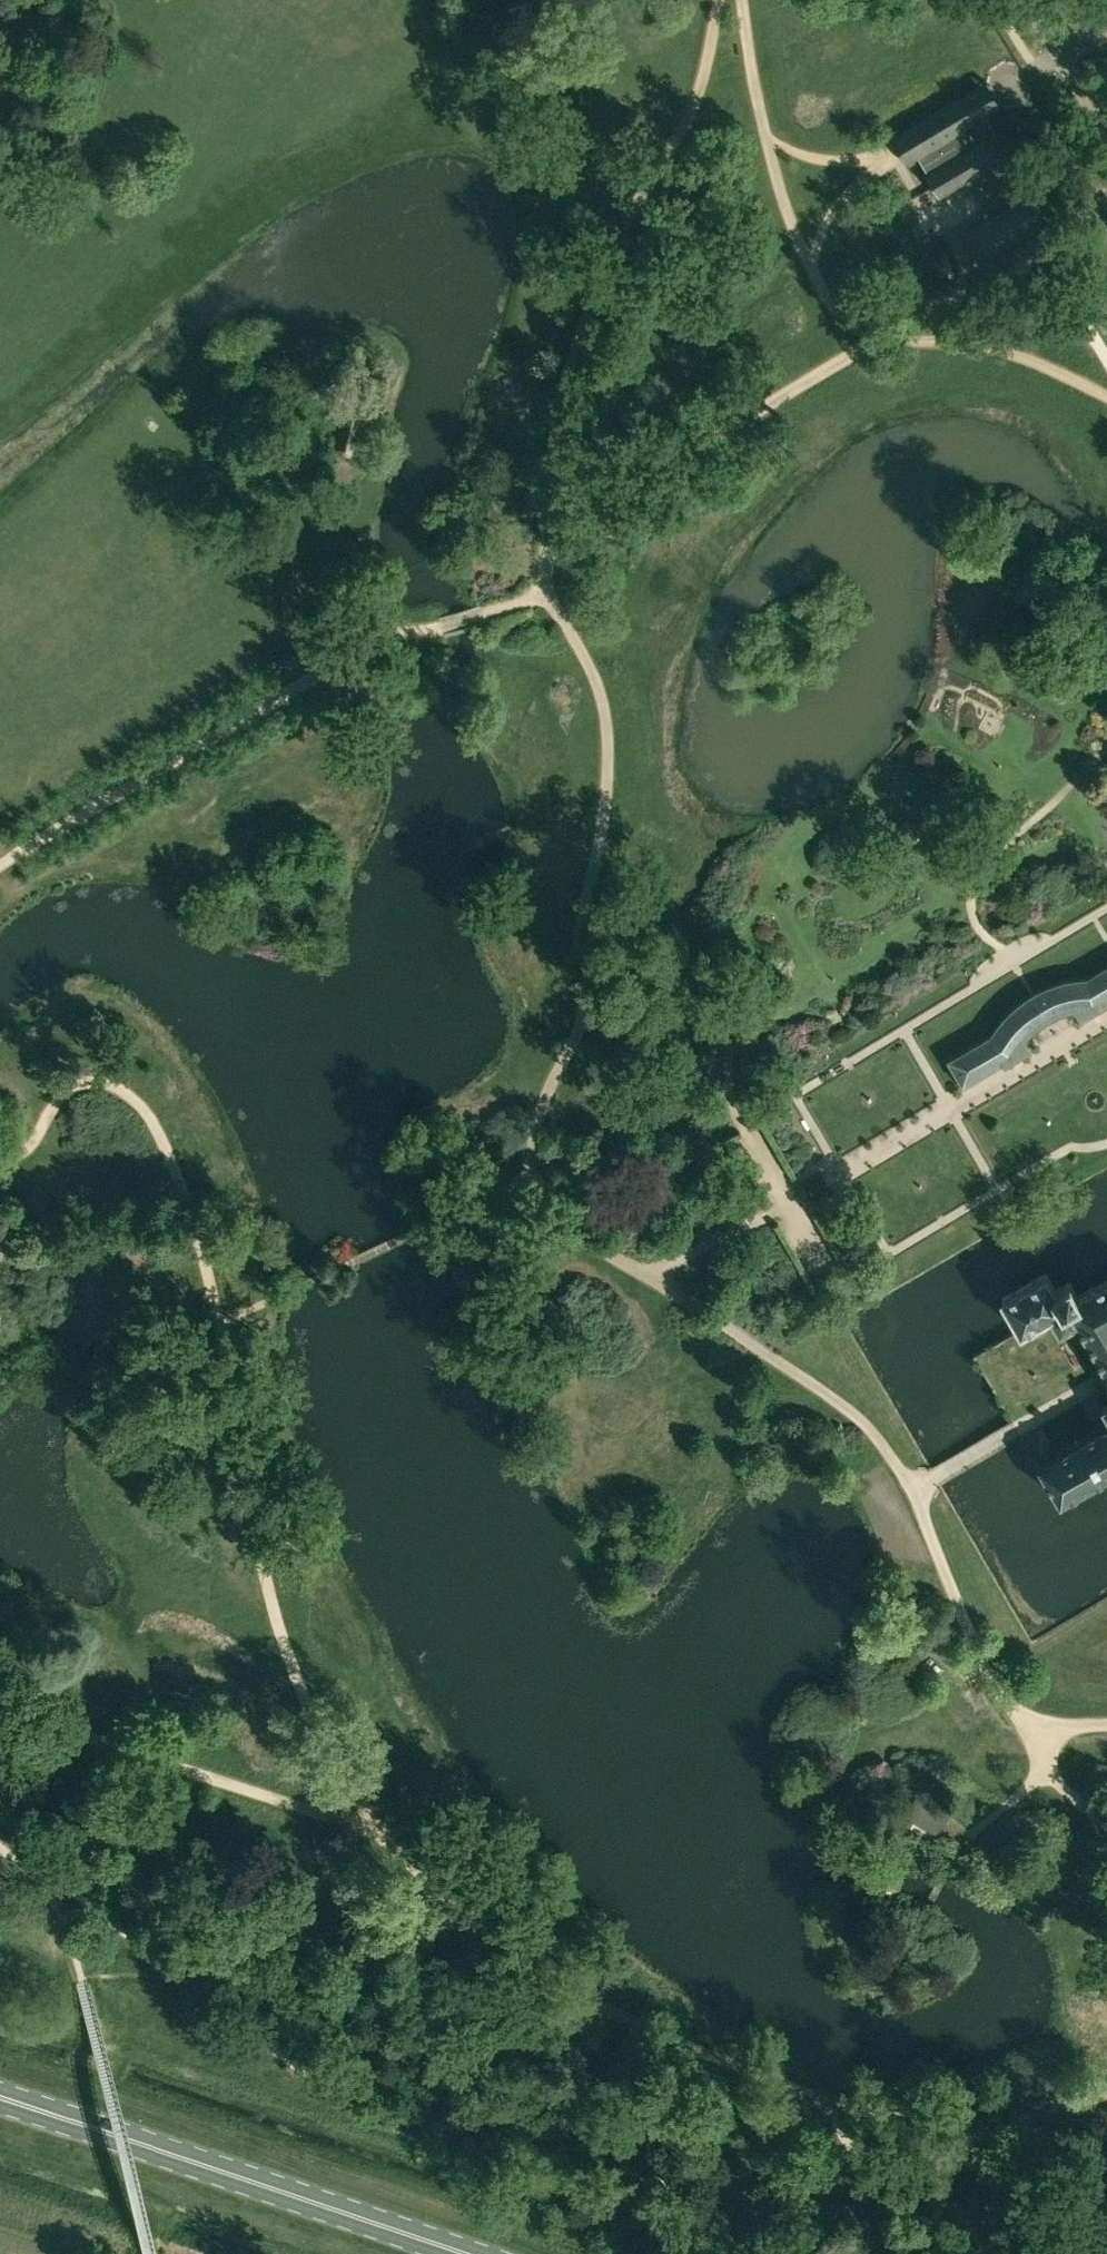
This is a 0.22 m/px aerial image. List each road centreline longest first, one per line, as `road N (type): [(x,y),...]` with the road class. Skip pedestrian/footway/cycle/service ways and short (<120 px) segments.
road 1 (primary): [(29,2106),(478,2253)]
road 2 (track): [(886,342),(1106,203)]
road 3 (track): [(1106,360),(1028,260)]

